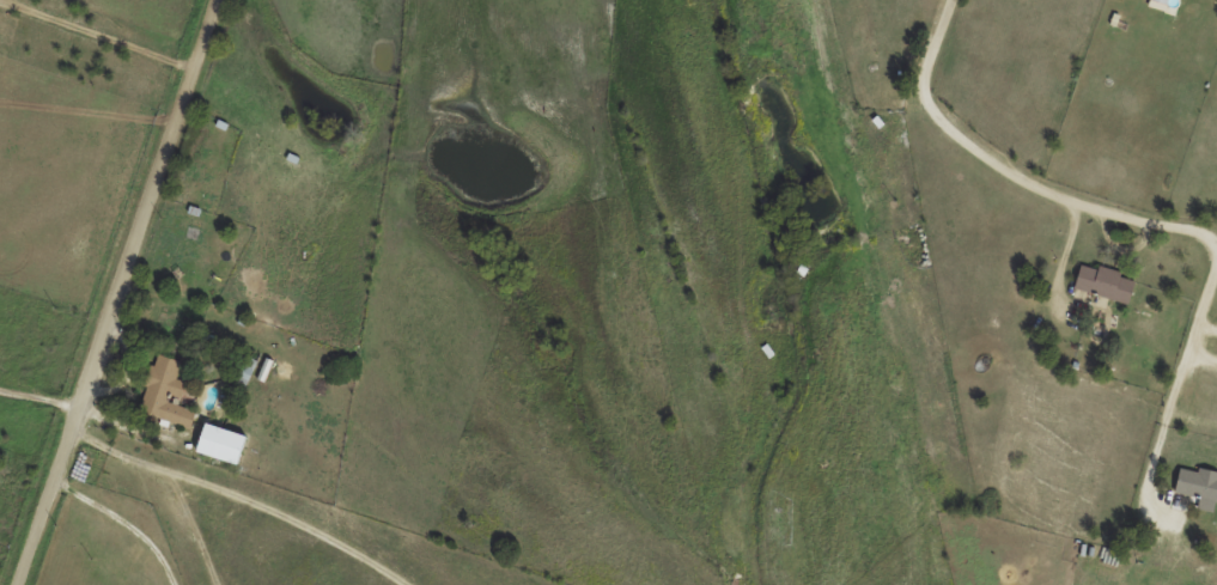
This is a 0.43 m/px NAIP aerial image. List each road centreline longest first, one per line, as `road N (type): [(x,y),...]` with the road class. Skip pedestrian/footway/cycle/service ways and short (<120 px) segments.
road 1 (residential): [(24,584),(223,0)]

